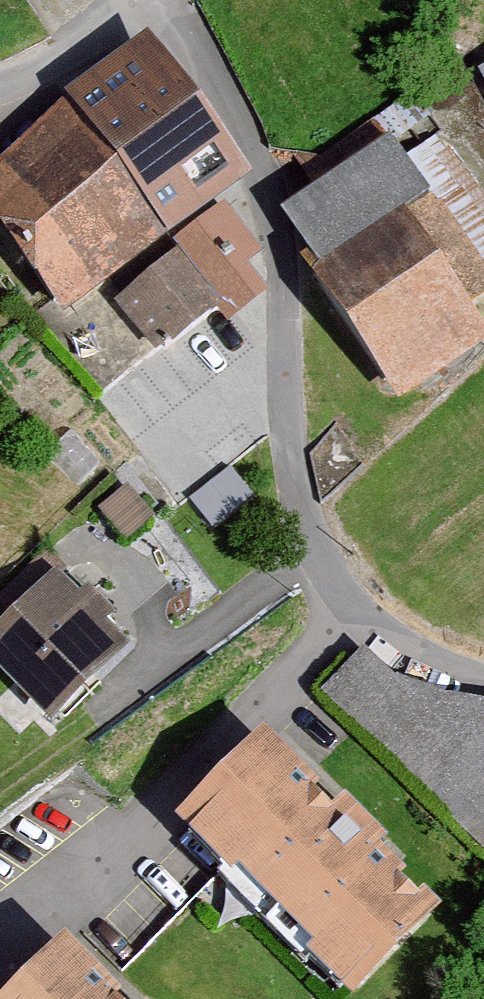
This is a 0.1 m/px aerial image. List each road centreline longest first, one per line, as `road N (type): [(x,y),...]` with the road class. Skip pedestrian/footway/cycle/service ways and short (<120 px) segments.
road 1 (residential): [(153,0),(250,144),(269,208),(281,271),(284,434),(316,551),(359,616),(413,660),(483,681)]
road 2 (residential): [(139,0),(45,72),(0,83)]

